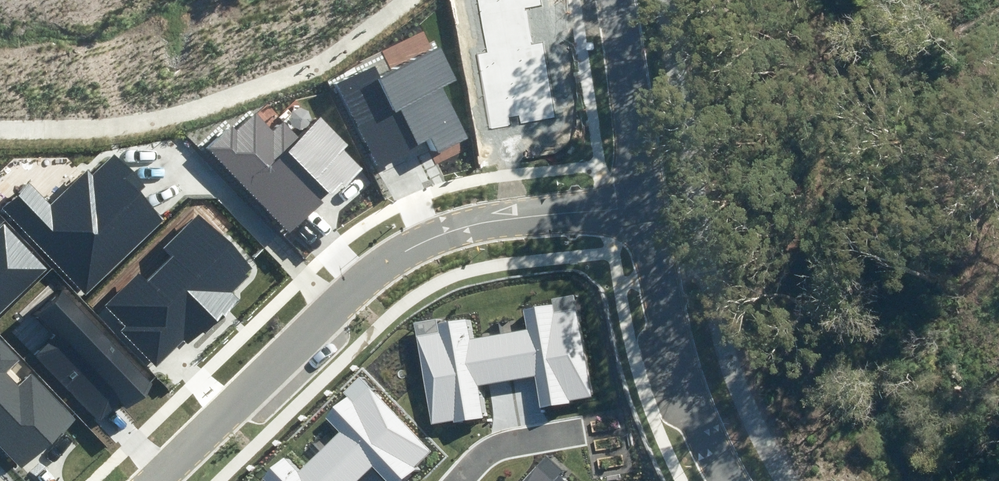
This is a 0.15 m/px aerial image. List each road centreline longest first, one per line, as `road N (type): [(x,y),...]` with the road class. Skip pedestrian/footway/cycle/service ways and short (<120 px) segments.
road 1 (residential): [(652,209),(484,223),(384,263),(150,480)]
road 2 (residential): [(652,209),(666,320),(686,391),(728,480)]
road 3 (residential): [(622,0),(652,209)]

